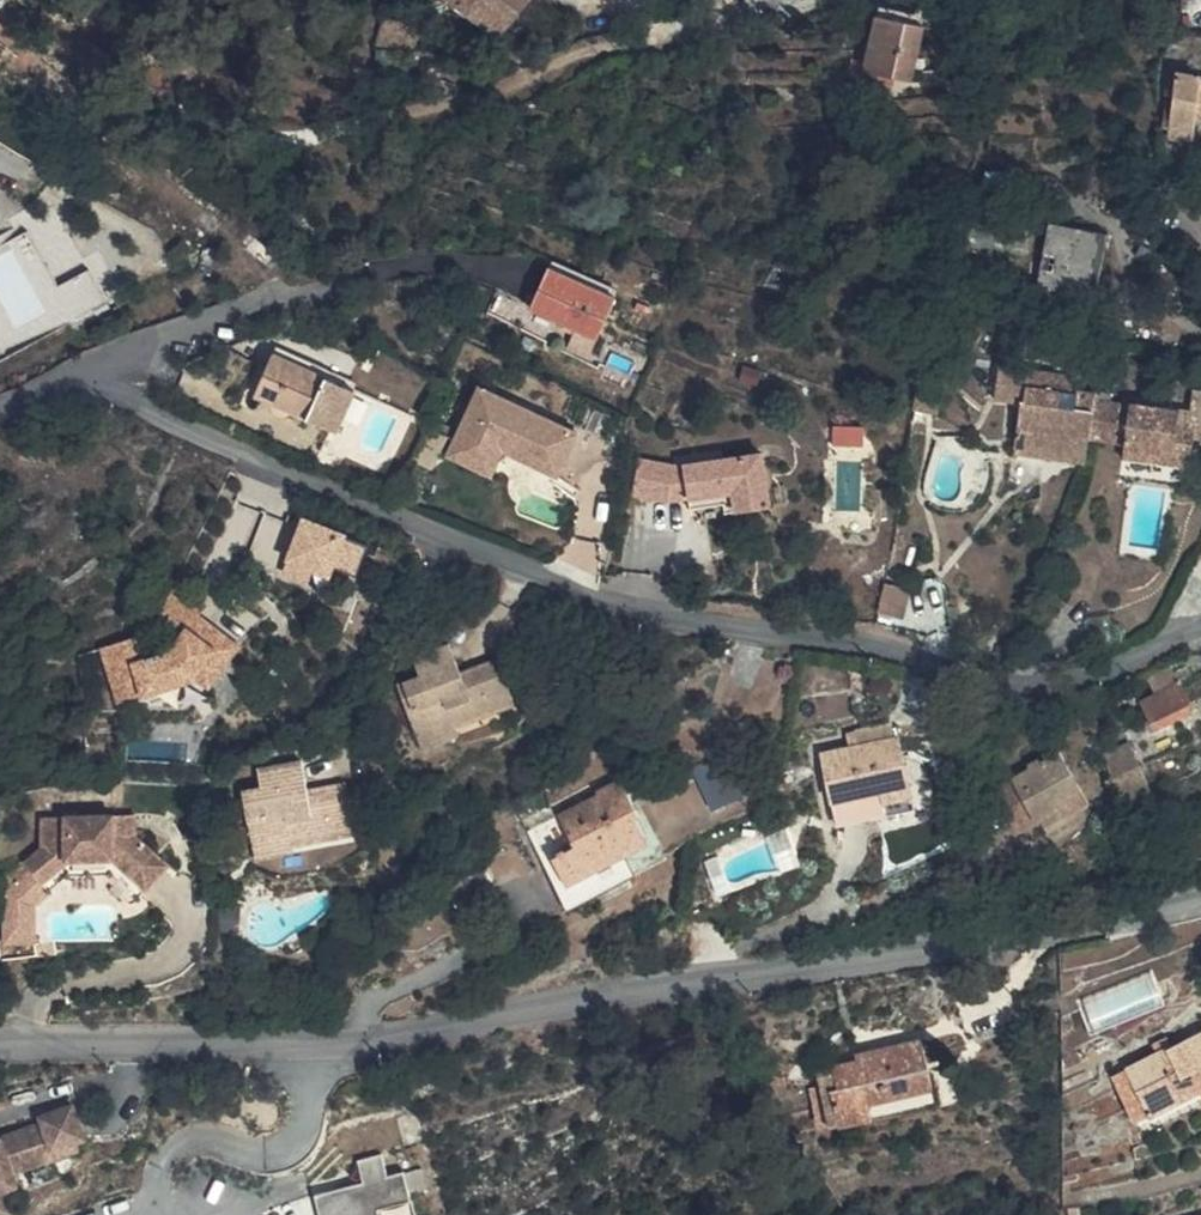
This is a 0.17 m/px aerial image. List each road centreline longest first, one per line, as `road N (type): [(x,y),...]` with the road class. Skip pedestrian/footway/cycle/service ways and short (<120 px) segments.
road 1 (residential): [(0,1043),(364,1042),(647,988),(1041,936),(1200,901)]
road 2 (residential): [(1182,633),(1109,674),(1042,690),(879,646),(612,598),(200,433),(93,370)]
road 3 (track): [(761,0),(427,112)]
road 4 (residential): [(282,294),(239,304),(93,370)]

